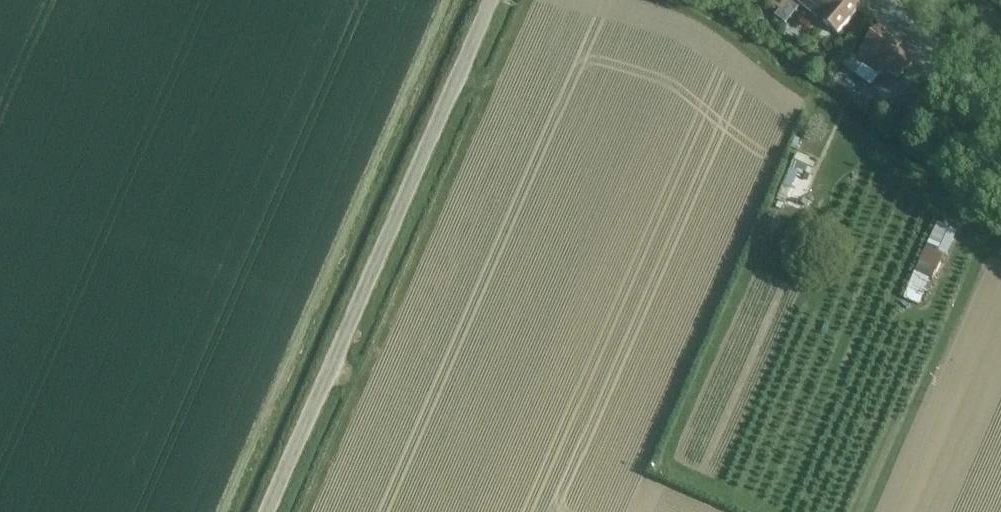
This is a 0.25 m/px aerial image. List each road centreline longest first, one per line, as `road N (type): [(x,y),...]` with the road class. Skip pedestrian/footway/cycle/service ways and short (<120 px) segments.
road 1 (unclassified): [(268,511),(491,0)]
road 2 (tertiary): [(1000,106),(875,0)]
road 3 (track): [(938,53),(953,130),(1000,186)]

